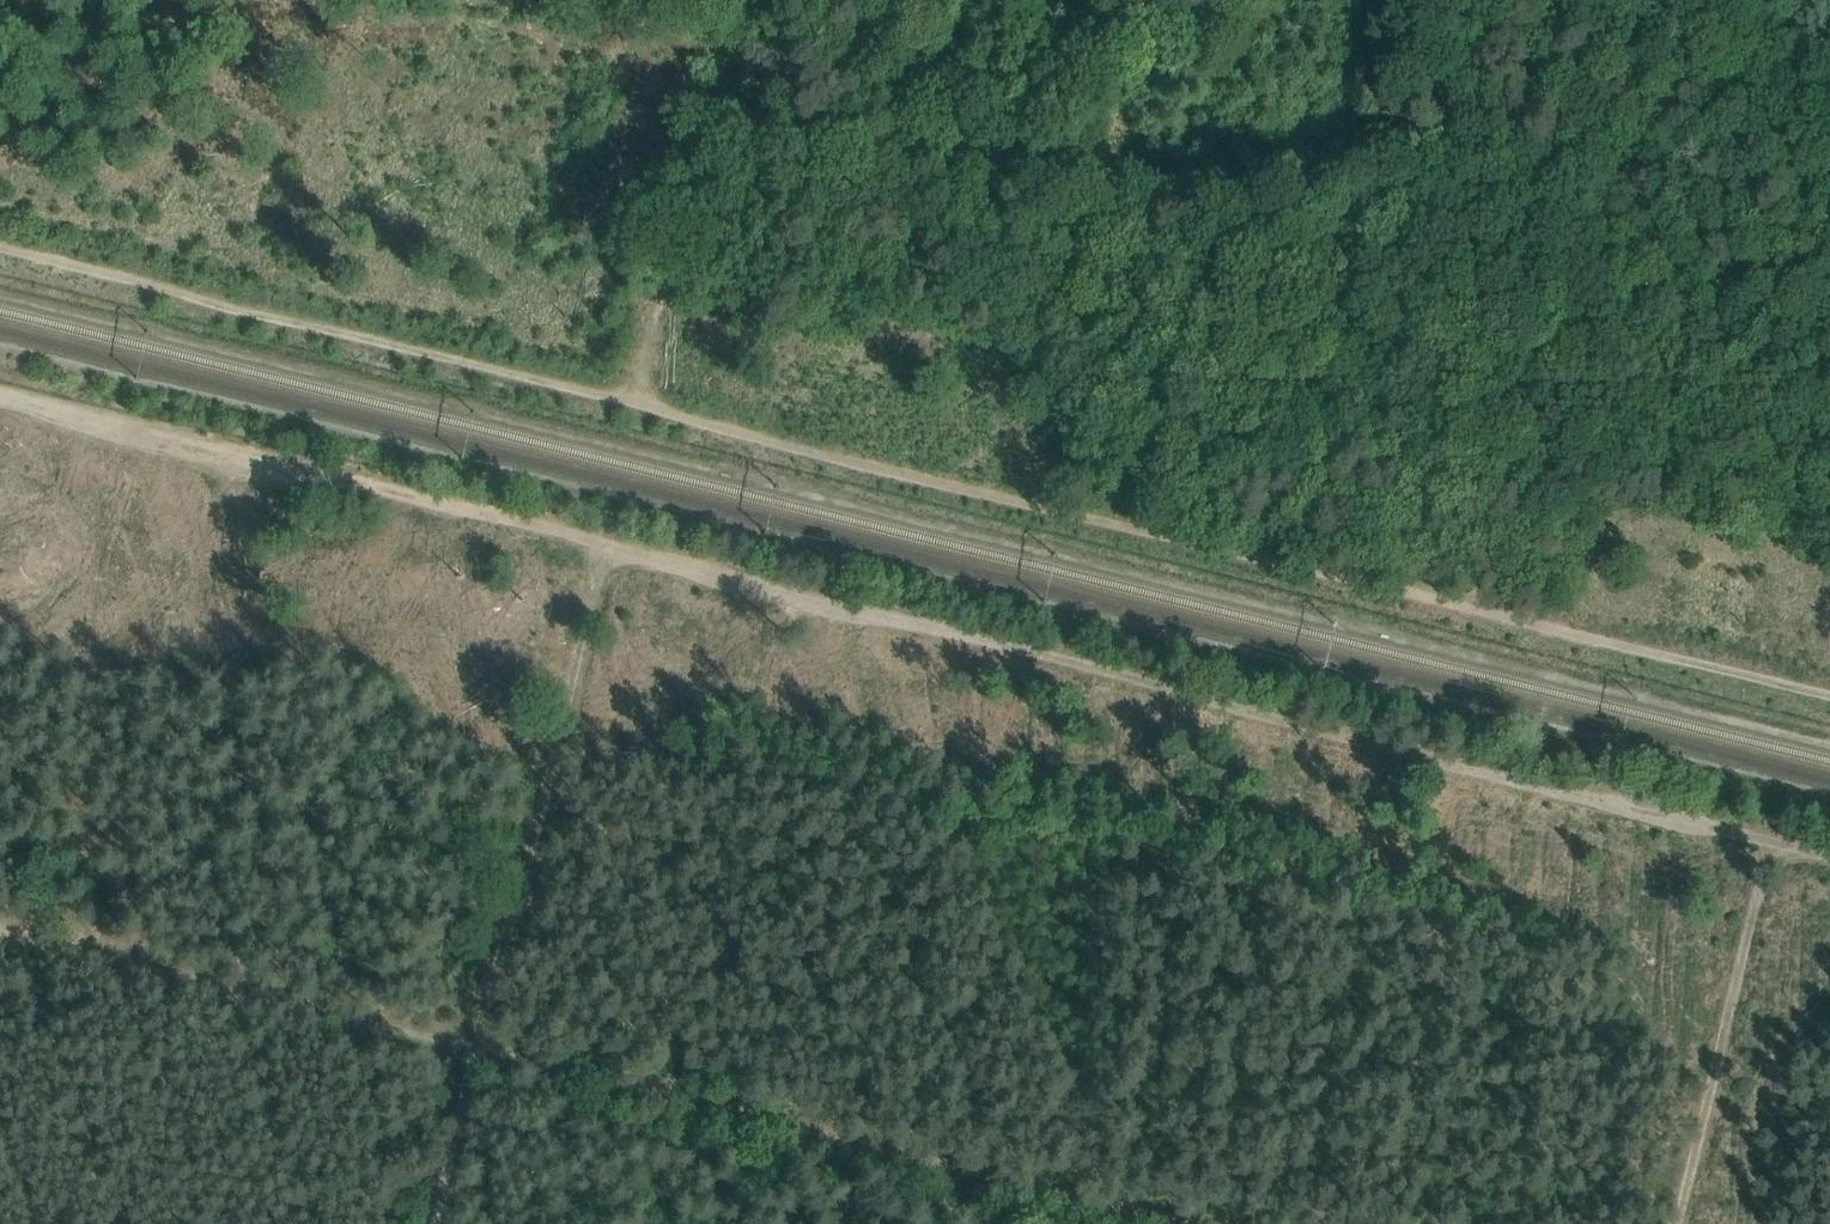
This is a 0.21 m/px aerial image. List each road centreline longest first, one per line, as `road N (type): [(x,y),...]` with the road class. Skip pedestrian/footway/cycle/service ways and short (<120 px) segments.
road 1 (track): [(0,247),(236,311),(1829,694)]
road 2 (track): [(1829,838),(0,392)]
road 3 (track): [(1170,1223),(0,938)]
road 4 (track): [(606,537),(430,1223)]
road 5 (track): [(1669,1223),(1766,823)]

